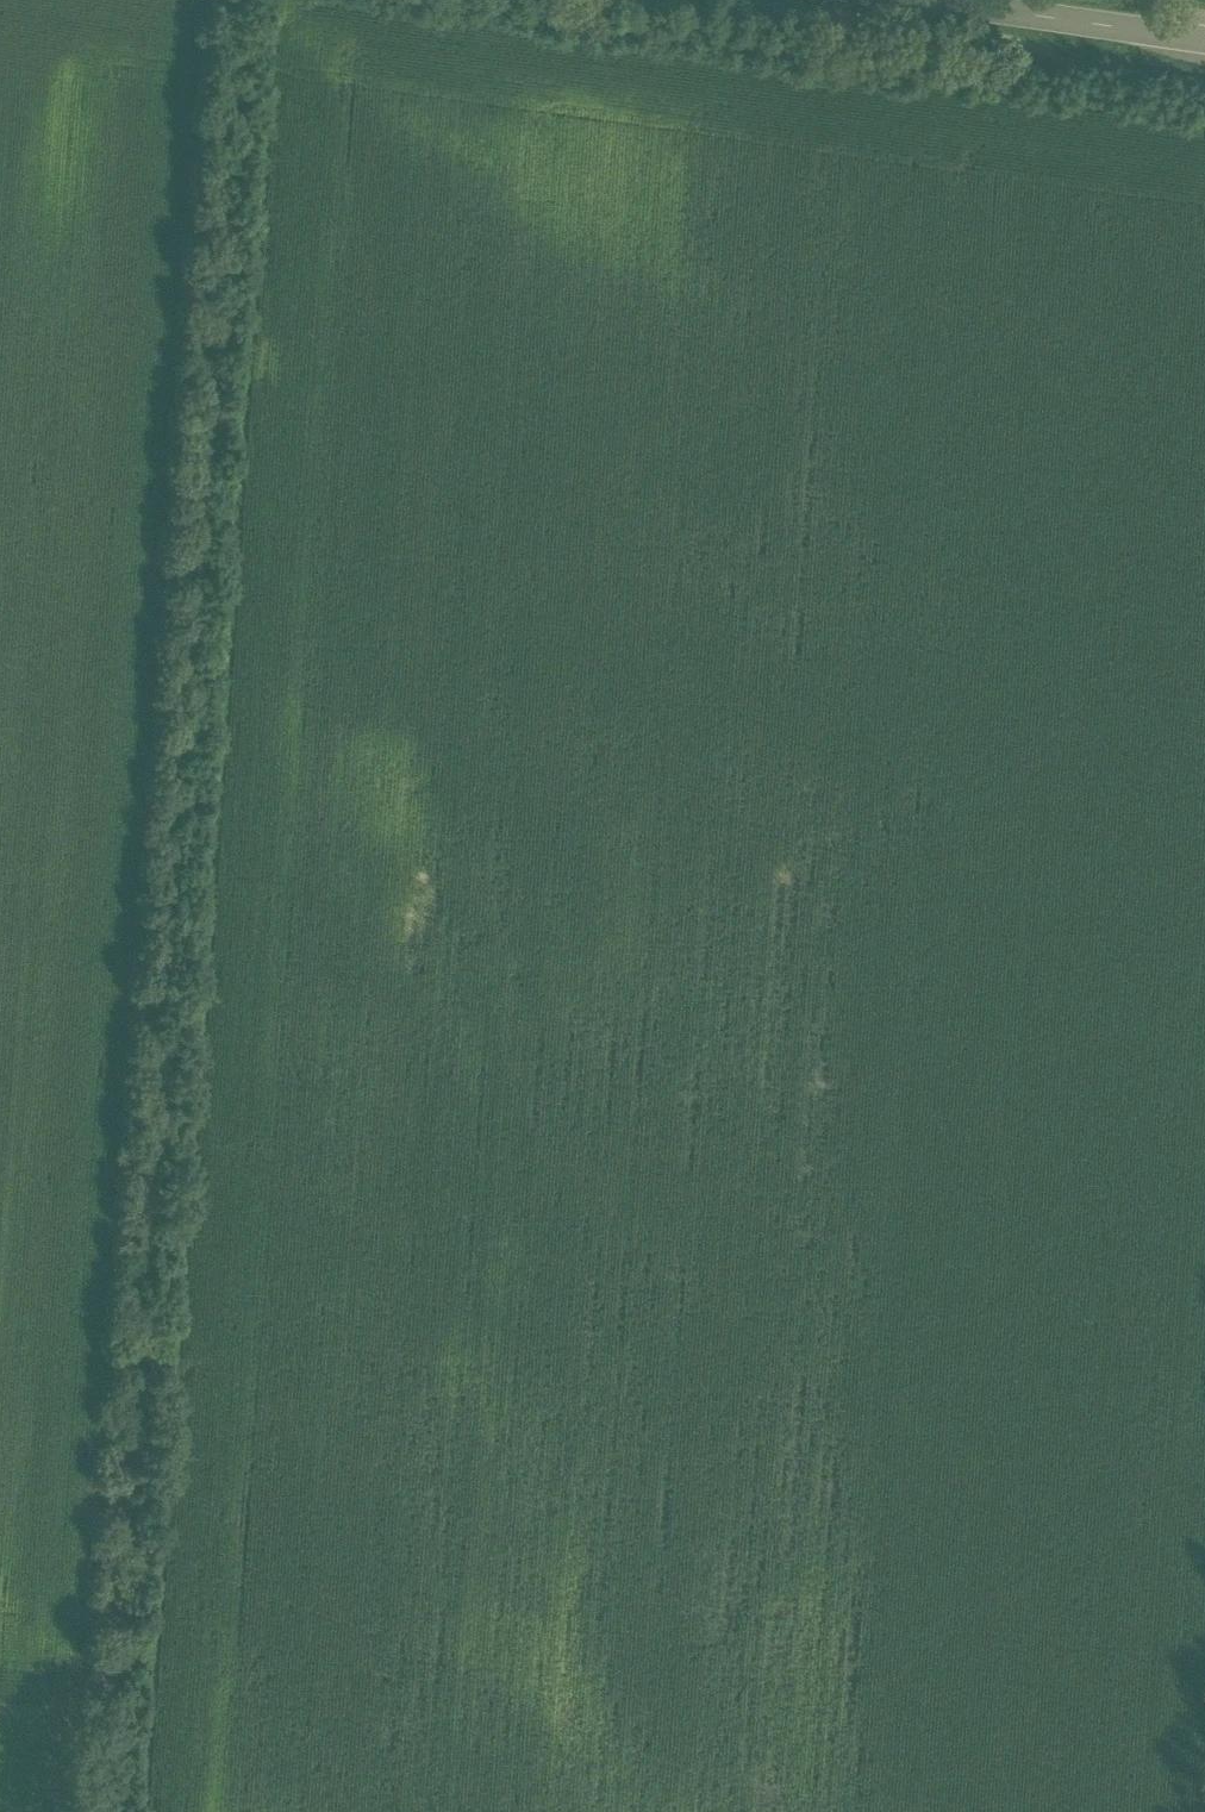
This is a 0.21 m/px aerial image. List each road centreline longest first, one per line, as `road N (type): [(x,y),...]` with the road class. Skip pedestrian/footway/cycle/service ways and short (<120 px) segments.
road 1 (secondary): [(1204,41),(920,0)]

